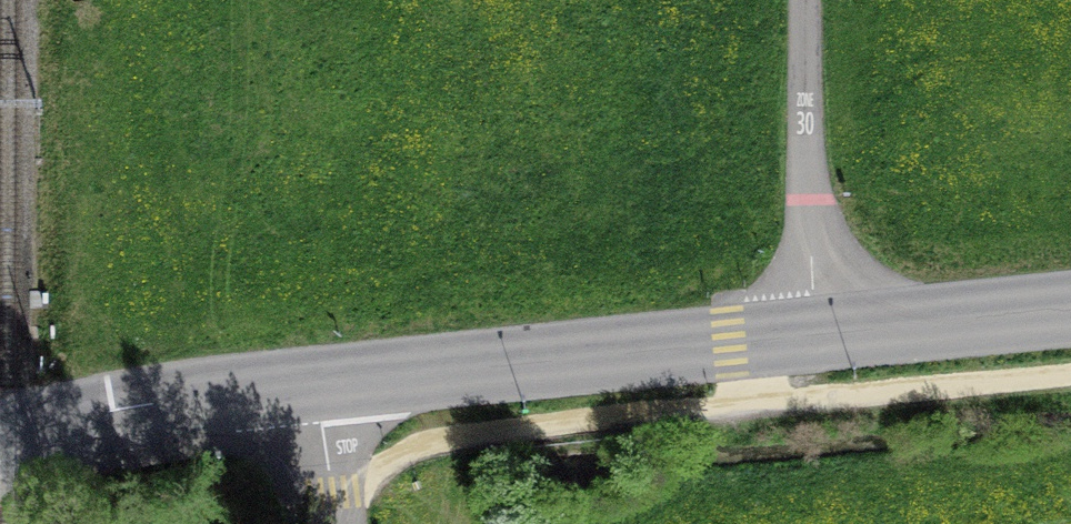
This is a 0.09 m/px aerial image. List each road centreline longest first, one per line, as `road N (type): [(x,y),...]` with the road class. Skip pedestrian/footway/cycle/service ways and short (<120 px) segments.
road 1 (unclassified): [(320,385),(816,334)]
road 2 (residential): [(805,0),(816,334)]
road 3 (unclassified): [(0,435),(320,385)]
road 4 (unclassified): [(816,334),(1070,312)]
road 5 (residential): [(340,523),(320,385)]

